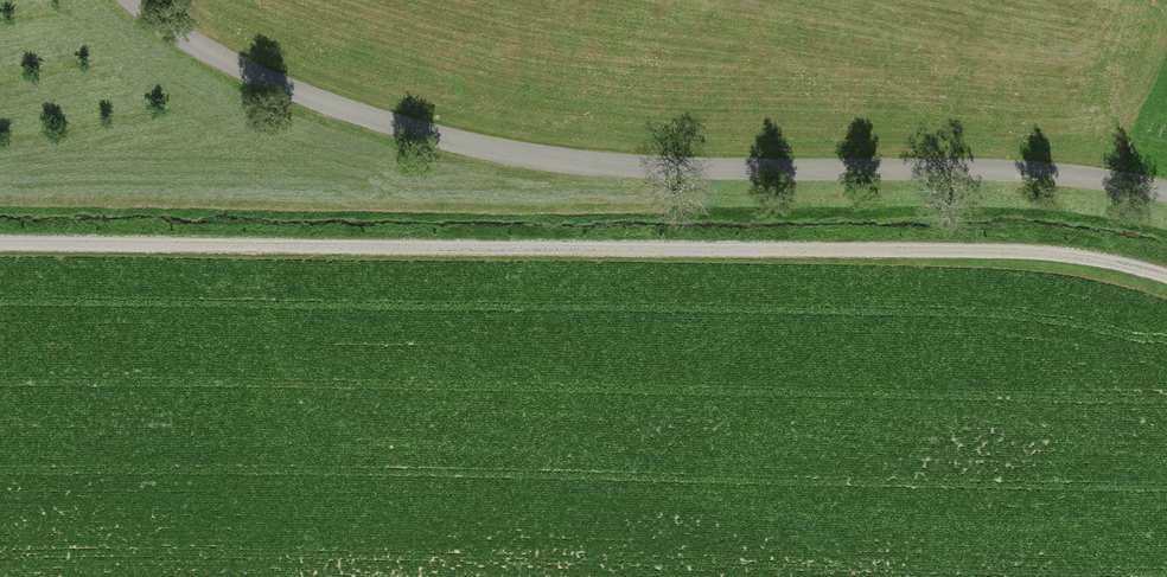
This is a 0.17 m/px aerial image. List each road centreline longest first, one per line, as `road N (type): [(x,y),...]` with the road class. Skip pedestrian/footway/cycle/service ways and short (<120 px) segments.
road 1 (track): [(0,243),(1035,254),(1166,281)]
road 2 (unclassified): [(1166,195),(1080,179),(541,160),(309,99),(209,56),(130,0)]

